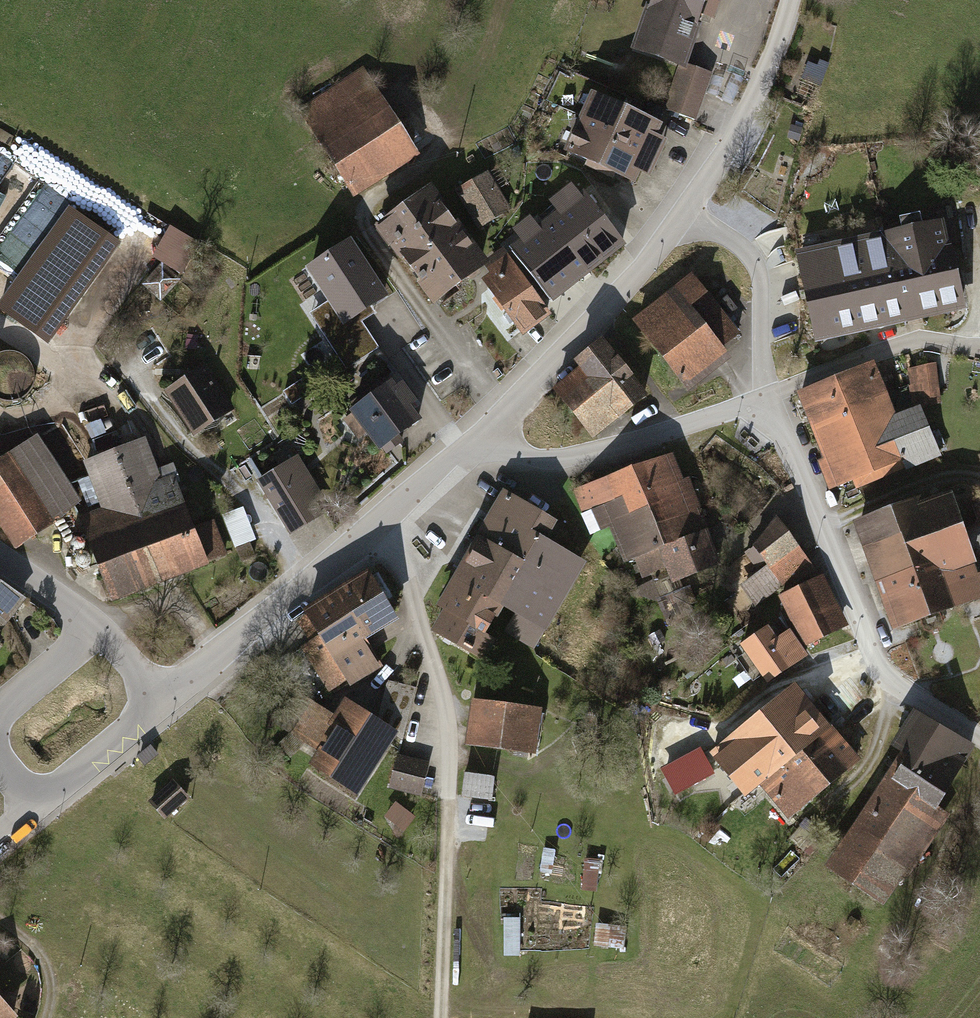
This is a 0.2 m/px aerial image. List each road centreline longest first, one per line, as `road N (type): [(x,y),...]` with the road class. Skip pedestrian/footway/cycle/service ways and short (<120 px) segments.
road 1 (track): [(377,531),(440,694),(447,765),(439,1017)]
road 2 (residential): [(766,399),(797,454),(881,670),(979,738)]
road 3 (residential): [(176,695),(467,451)]
road 4 (residential): [(467,451),(690,209)]
road 5 (residential): [(467,451),(550,457),(766,399)]
road 6 (residential): [(690,209),(763,81),(795,0)]
road 7 (track): [(979,346),(906,340),(766,399)]
road 8 (unclassified): [(766,399),(760,274),(749,254),(690,209)]
road 9 (residential): [(30,811),(176,695)]
road 10 (residential): [(93,623),(0,709)]

